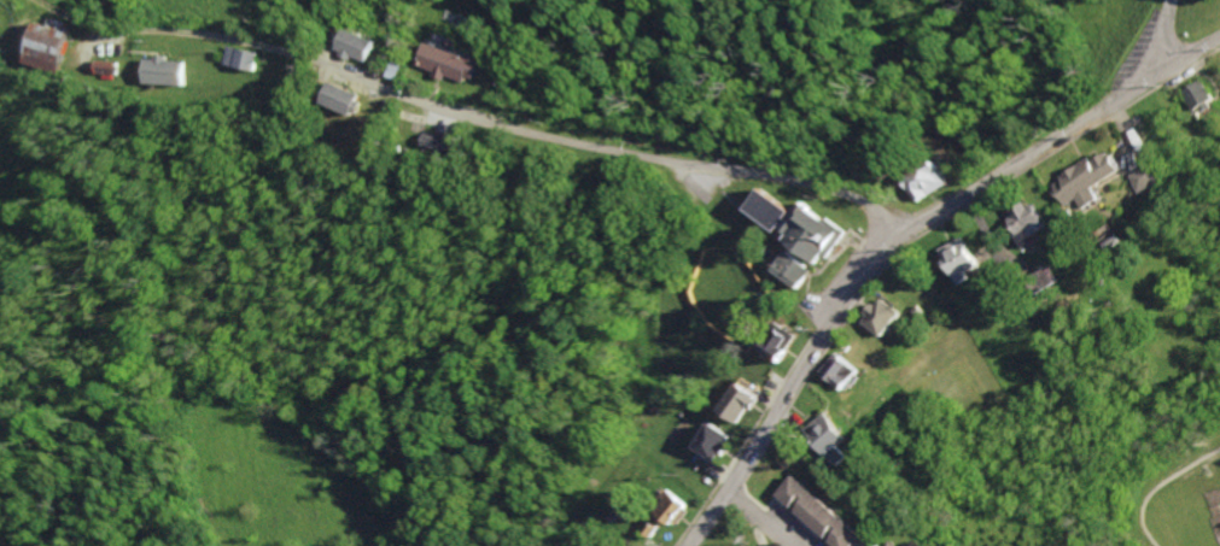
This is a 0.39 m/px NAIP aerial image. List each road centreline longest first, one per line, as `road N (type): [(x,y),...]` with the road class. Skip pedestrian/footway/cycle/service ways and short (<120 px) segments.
road 1 (residential): [(695,545),(883,257),(1219,40)]
road 2 (residential): [(912,233),(877,206),(833,188),(504,127),(334,64)]

